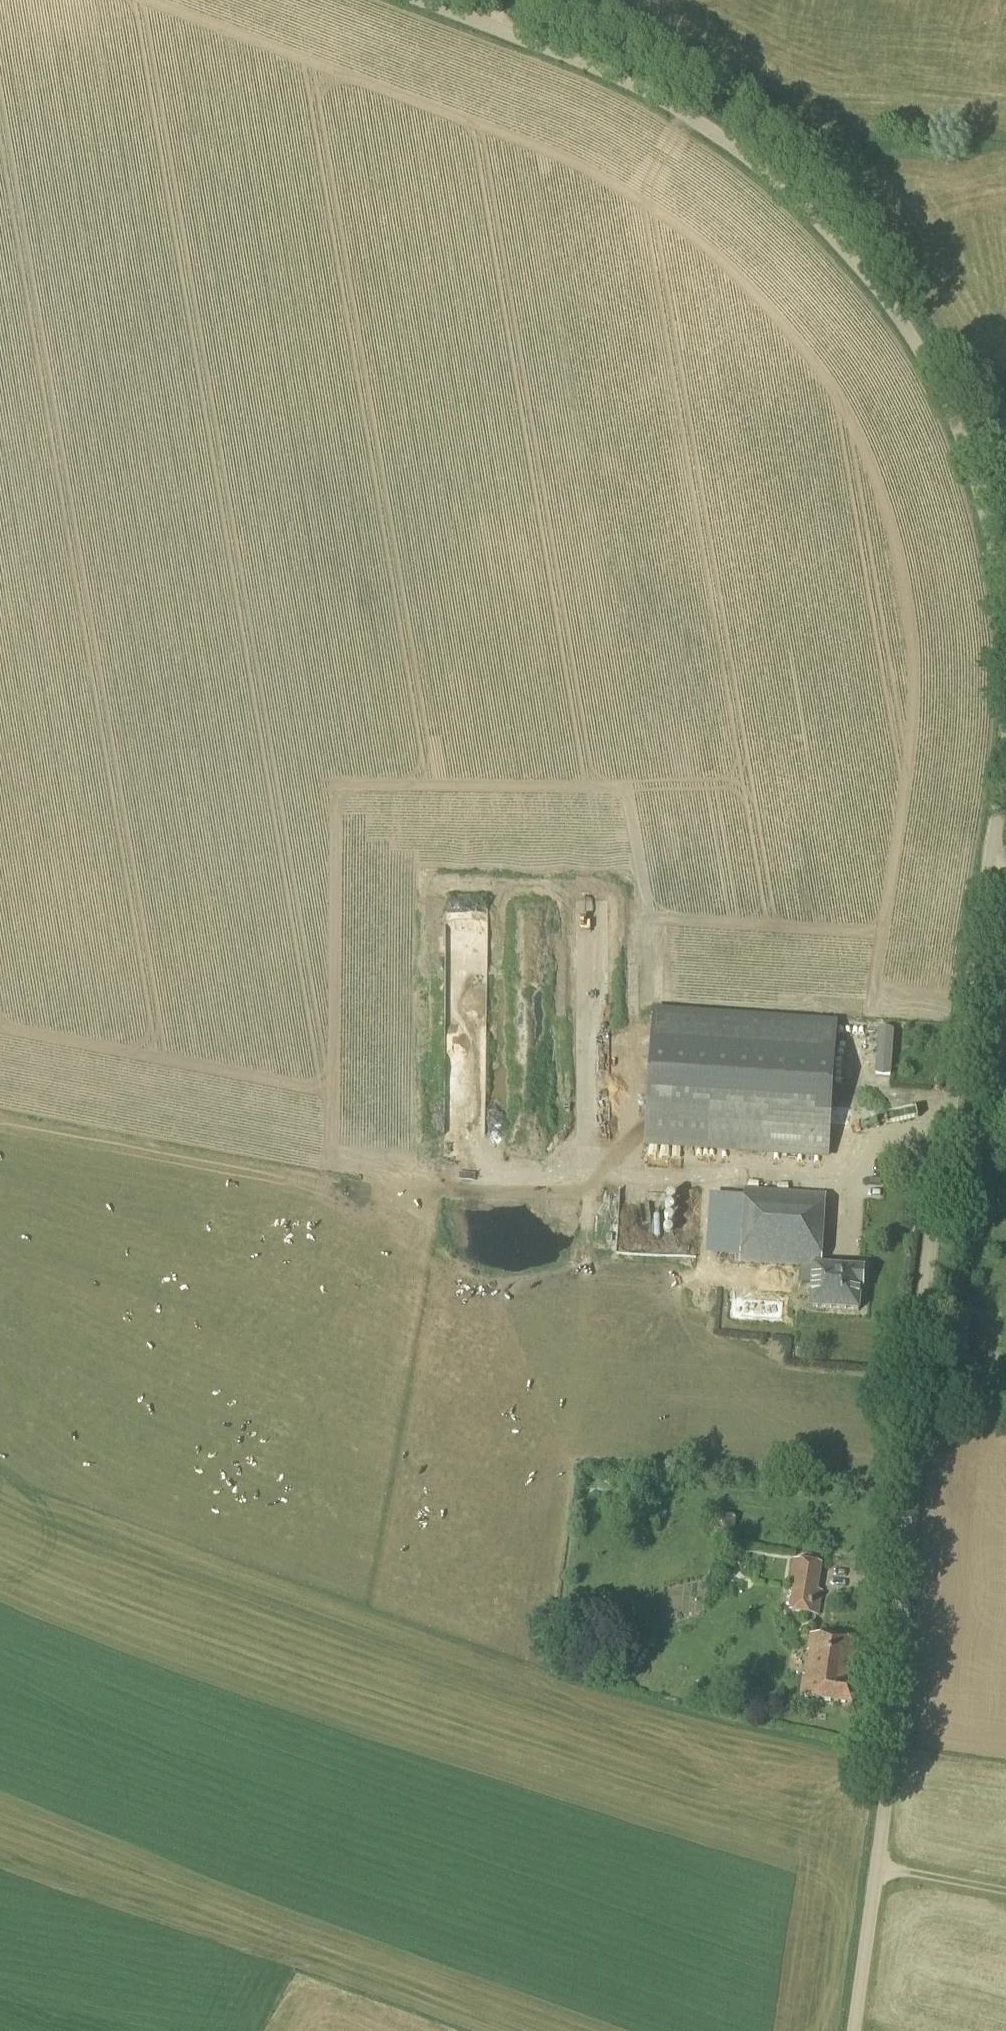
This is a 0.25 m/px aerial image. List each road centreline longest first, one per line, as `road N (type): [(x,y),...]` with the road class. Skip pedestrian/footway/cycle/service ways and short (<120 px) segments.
road 1 (unclassified): [(858,2030),(892,1801),(945,1168),(1005,769)]
road 2 (unclassified): [(1005,595),(986,513),(916,332),(863,257),(752,156),(586,60),(409,0)]

